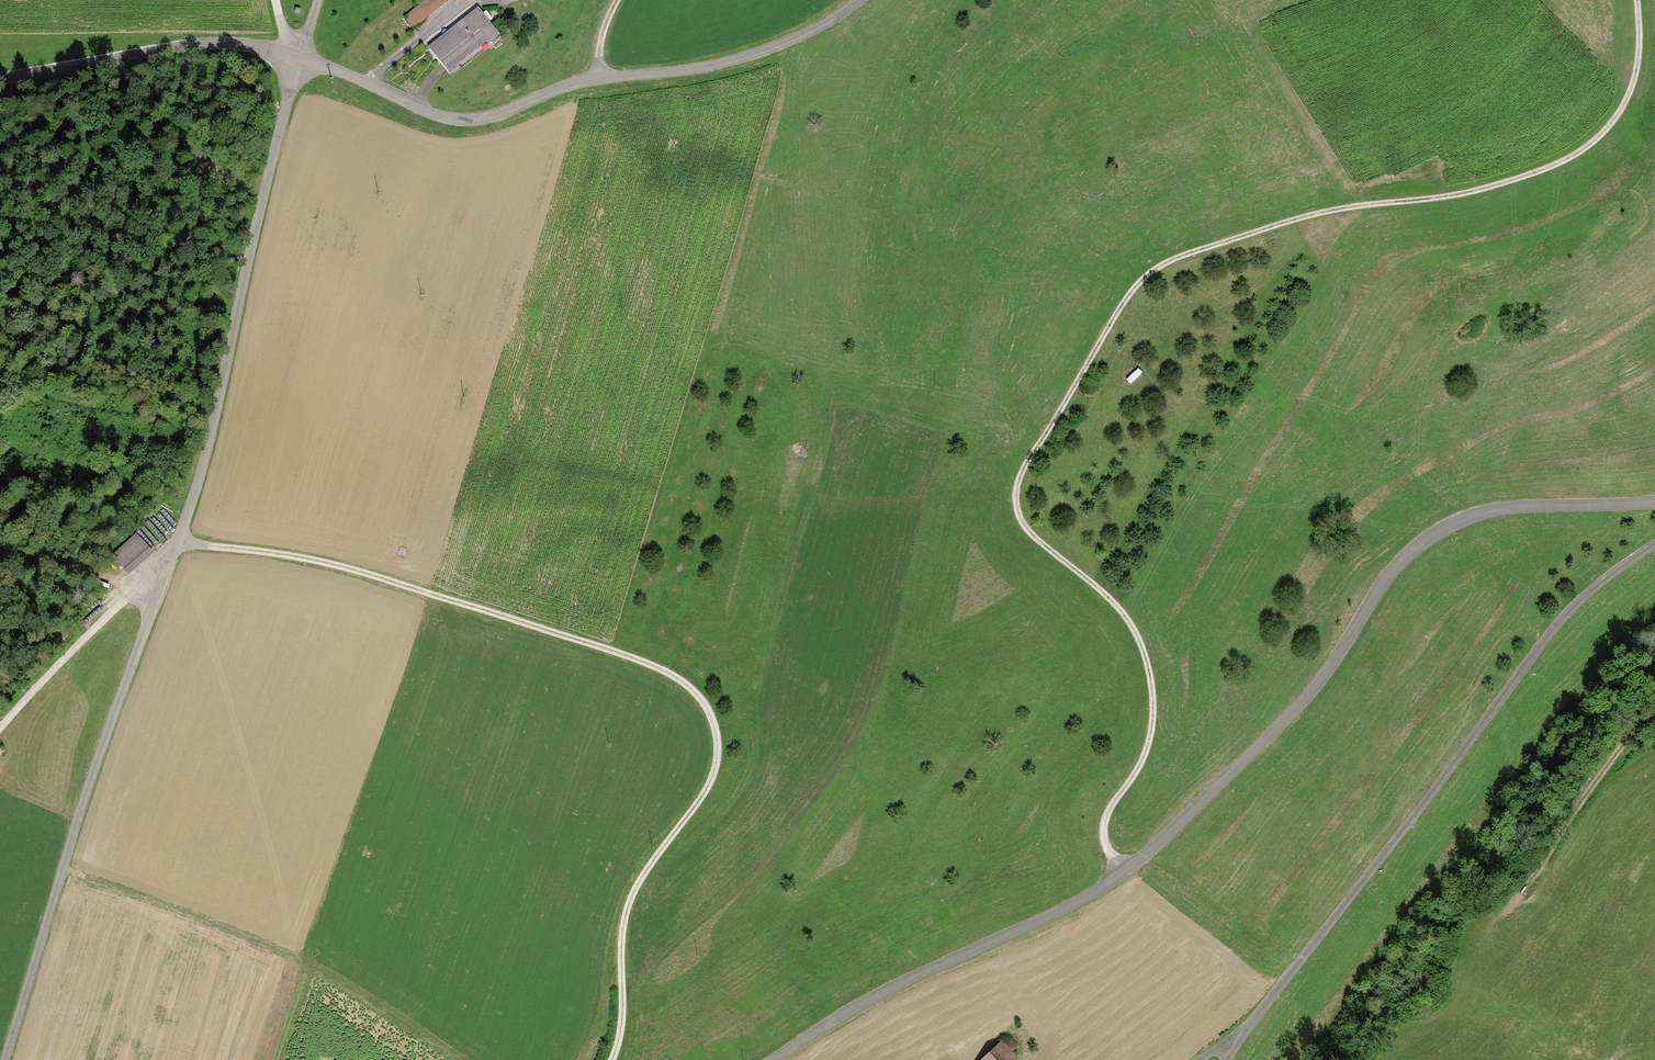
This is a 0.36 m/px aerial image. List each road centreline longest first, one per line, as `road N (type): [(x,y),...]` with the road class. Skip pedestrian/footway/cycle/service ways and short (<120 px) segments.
road 1 (track): [(1634,0),(1637,63),(1604,130),(1575,153),(1484,188),(1339,210),(1174,261),(1136,286),(1030,454),(1012,491),(1025,532),(1107,599),(1140,647),(1149,682),(1148,746),(1101,827),(1123,874)]
road 2 (unclassified): [(774,1059),(865,997),(1079,902),(1123,874),(1335,657),(1382,576),(1427,535),(1514,509),(1654,503)]
road 3 (unclassified): [(0,1055),(176,546),(290,57)]
road 4 (track): [(609,1059),(621,1012),(622,916),(645,870),(710,778),(716,750),(693,695),(670,674),(469,608),(306,562),(176,546)]
road 5 (track): [(1226,1059),(1562,617),(1654,540)]
road 6 (unclassified): [(290,57),(342,71),(424,112),(477,121),(600,80),(737,61),(783,46),(862,0)]
road 7 (track): [(59,871),(291,956),(454,1059)]
road 8 (unclassified): [(0,79),(212,47),(290,57)]
road 9 (track): [(0,728),(176,546)]
road 10 (track): [(1654,699),(1521,892)]
road 11 (track): [(136,587),(0,542)]

